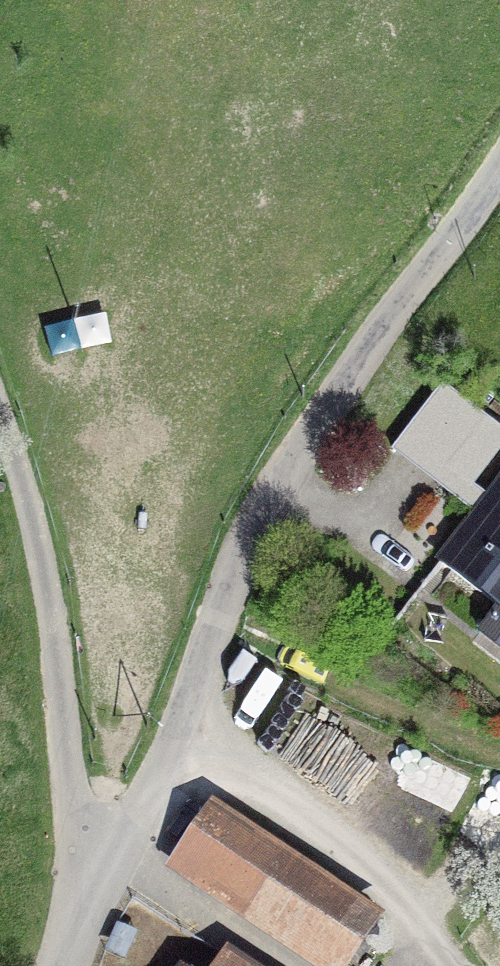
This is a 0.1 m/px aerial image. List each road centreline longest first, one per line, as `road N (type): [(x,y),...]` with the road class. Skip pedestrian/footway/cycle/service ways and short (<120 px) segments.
road 1 (residential): [(80,965),(262,523),(322,419),(499,169)]
road 2 (unclassified): [(77,965),(53,633),(0,414)]

